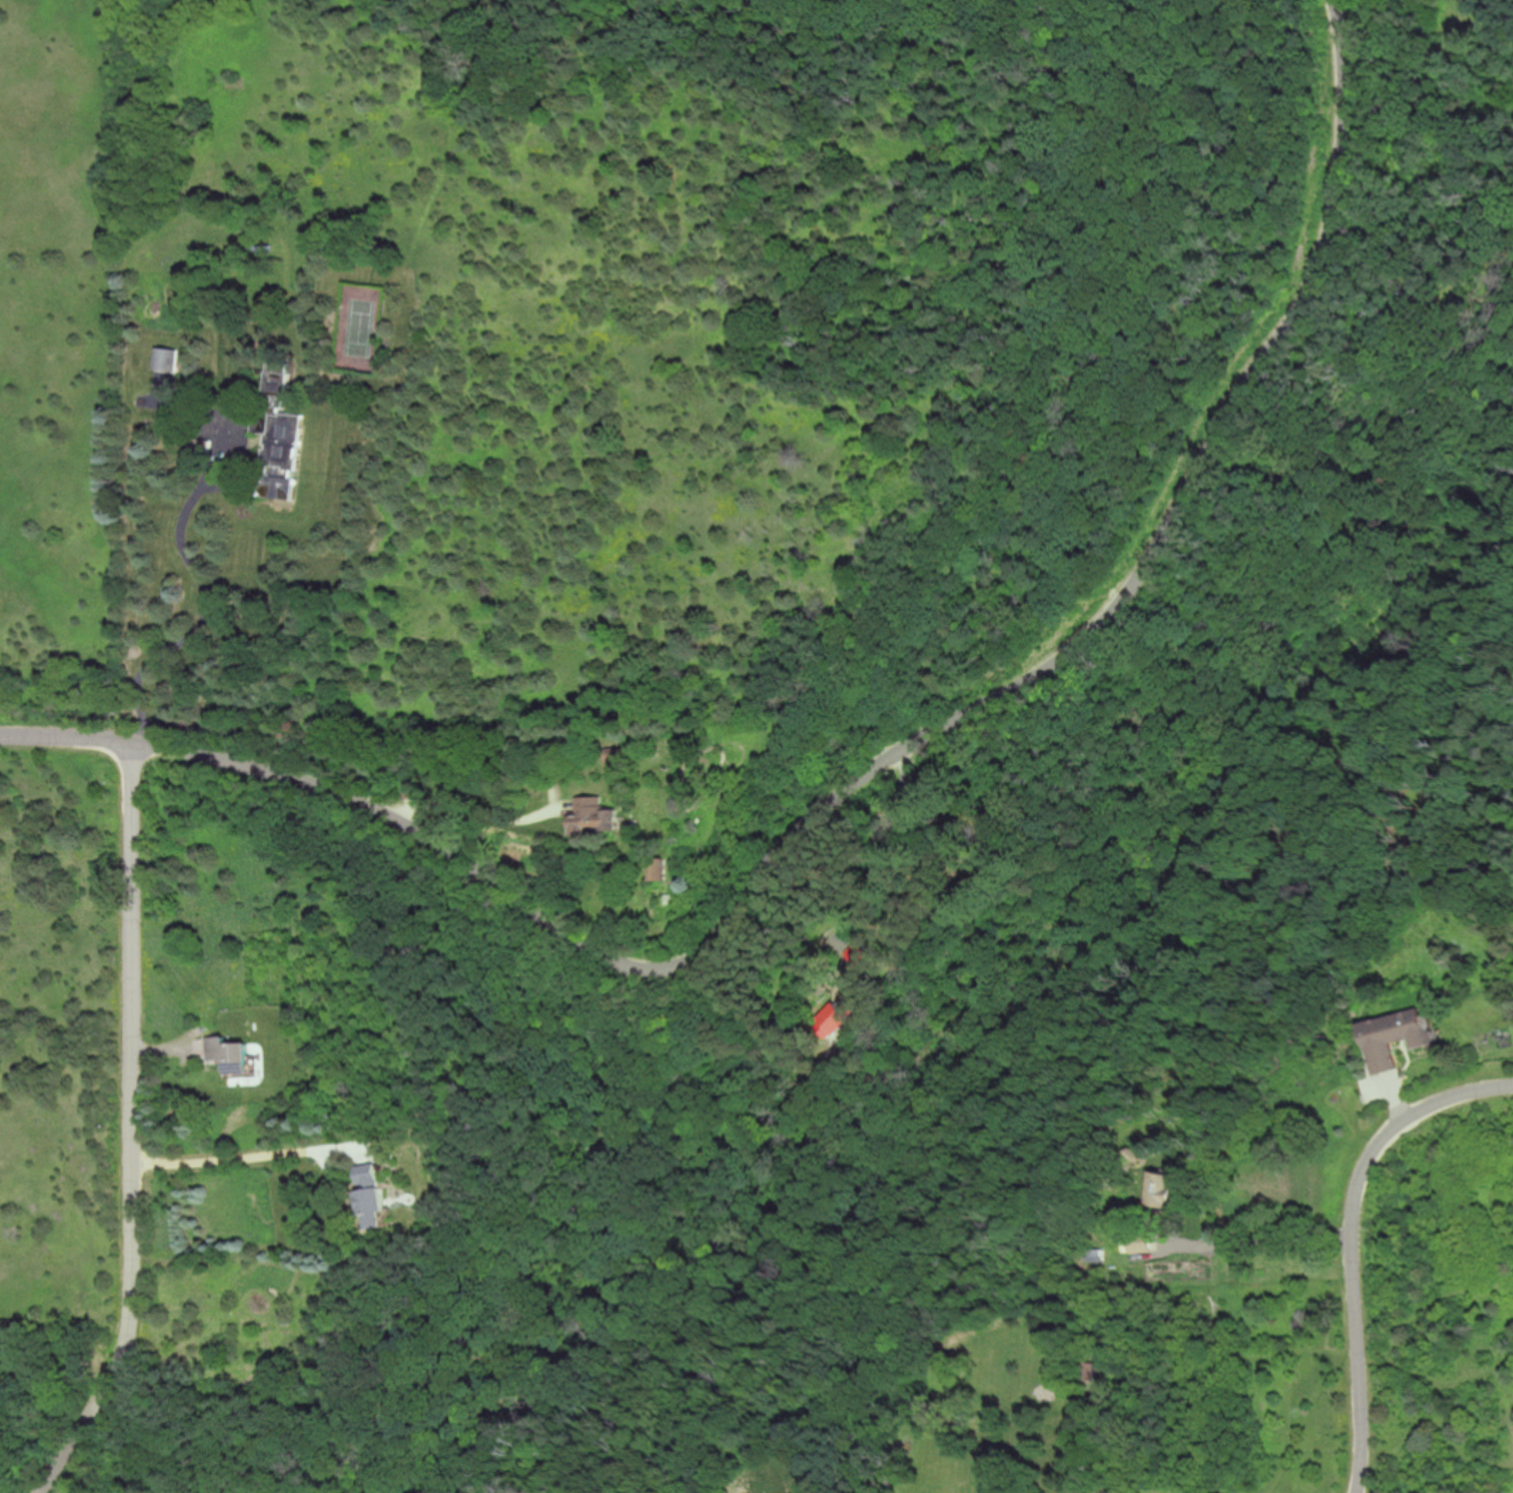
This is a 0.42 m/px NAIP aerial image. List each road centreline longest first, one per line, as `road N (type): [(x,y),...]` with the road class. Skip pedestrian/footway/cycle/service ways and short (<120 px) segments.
road 1 (residential): [(0,735),(144,742),(266,775),(460,870),(562,938),(612,960),(676,969),(709,945),(814,814),(1083,645),(1175,532),(1240,400),(1283,335),(1321,240),(1347,143),(1341,0)]
road 2 (residential): [(52,1492),(115,1381),(131,1310),(129,740)]
road 3 (residential): [(1361,1492),(1366,1446),(1353,1238),(1363,1176),(1404,1120),(1430,1104),(1512,1088)]

